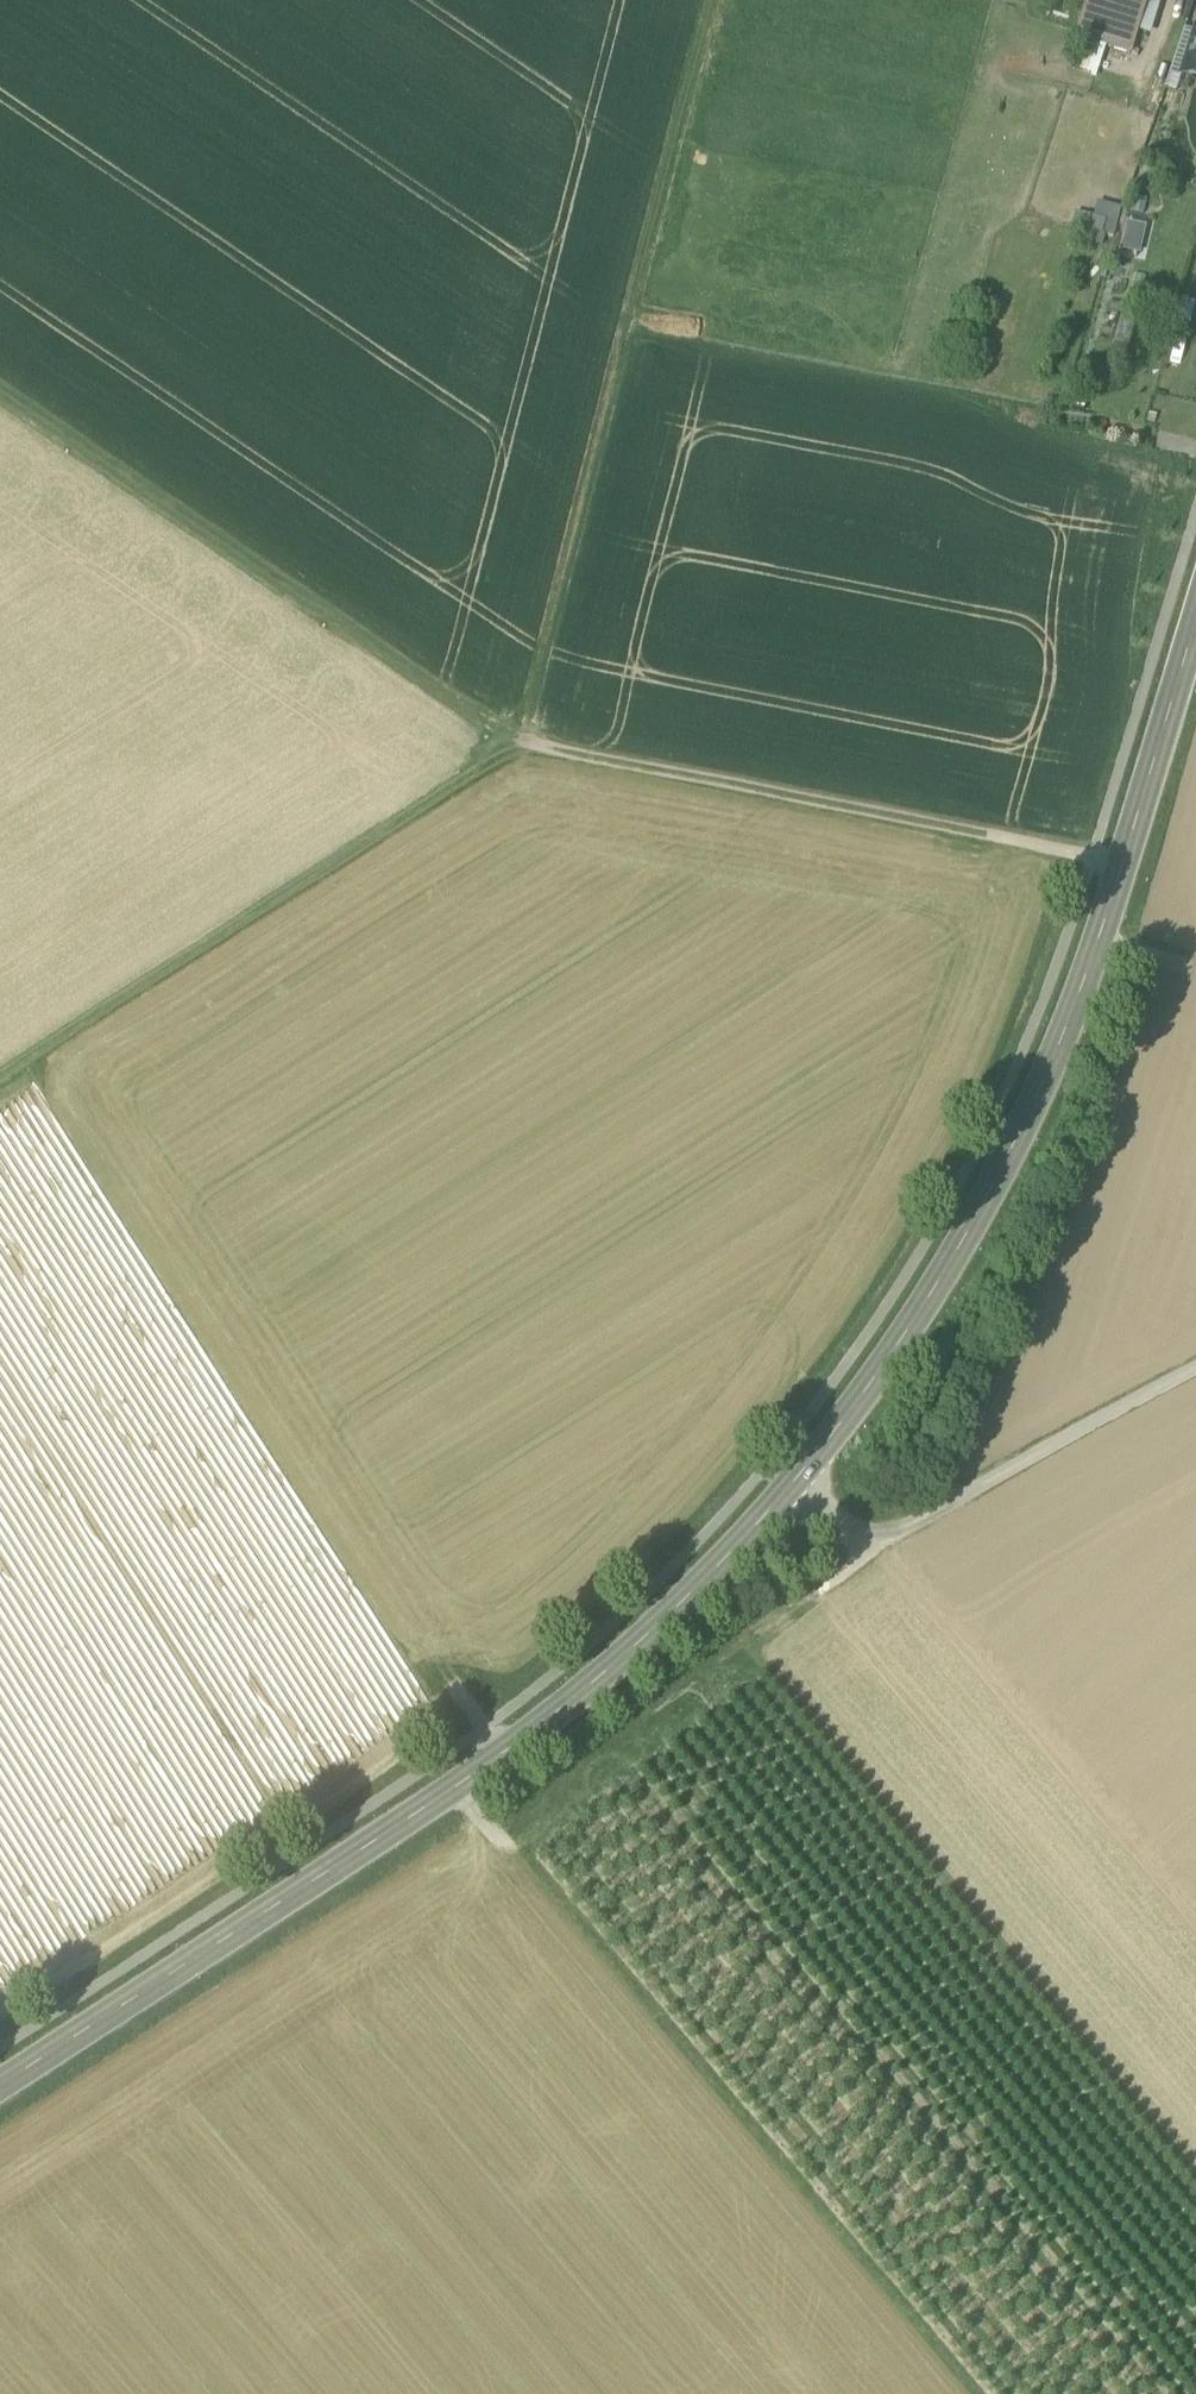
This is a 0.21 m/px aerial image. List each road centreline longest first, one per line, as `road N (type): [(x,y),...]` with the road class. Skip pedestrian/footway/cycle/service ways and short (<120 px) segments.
road 1 (tertiary): [(0,2088),(506,1754),(654,1629),(792,1486),(962,1243),(1049,1069),(1096,950),(1195,621)]
road 2 (track): [(709,0),(520,741)]
road 3 (track): [(764,1474),(792,1486),(839,1526),(880,1538),(1195,1369)]

